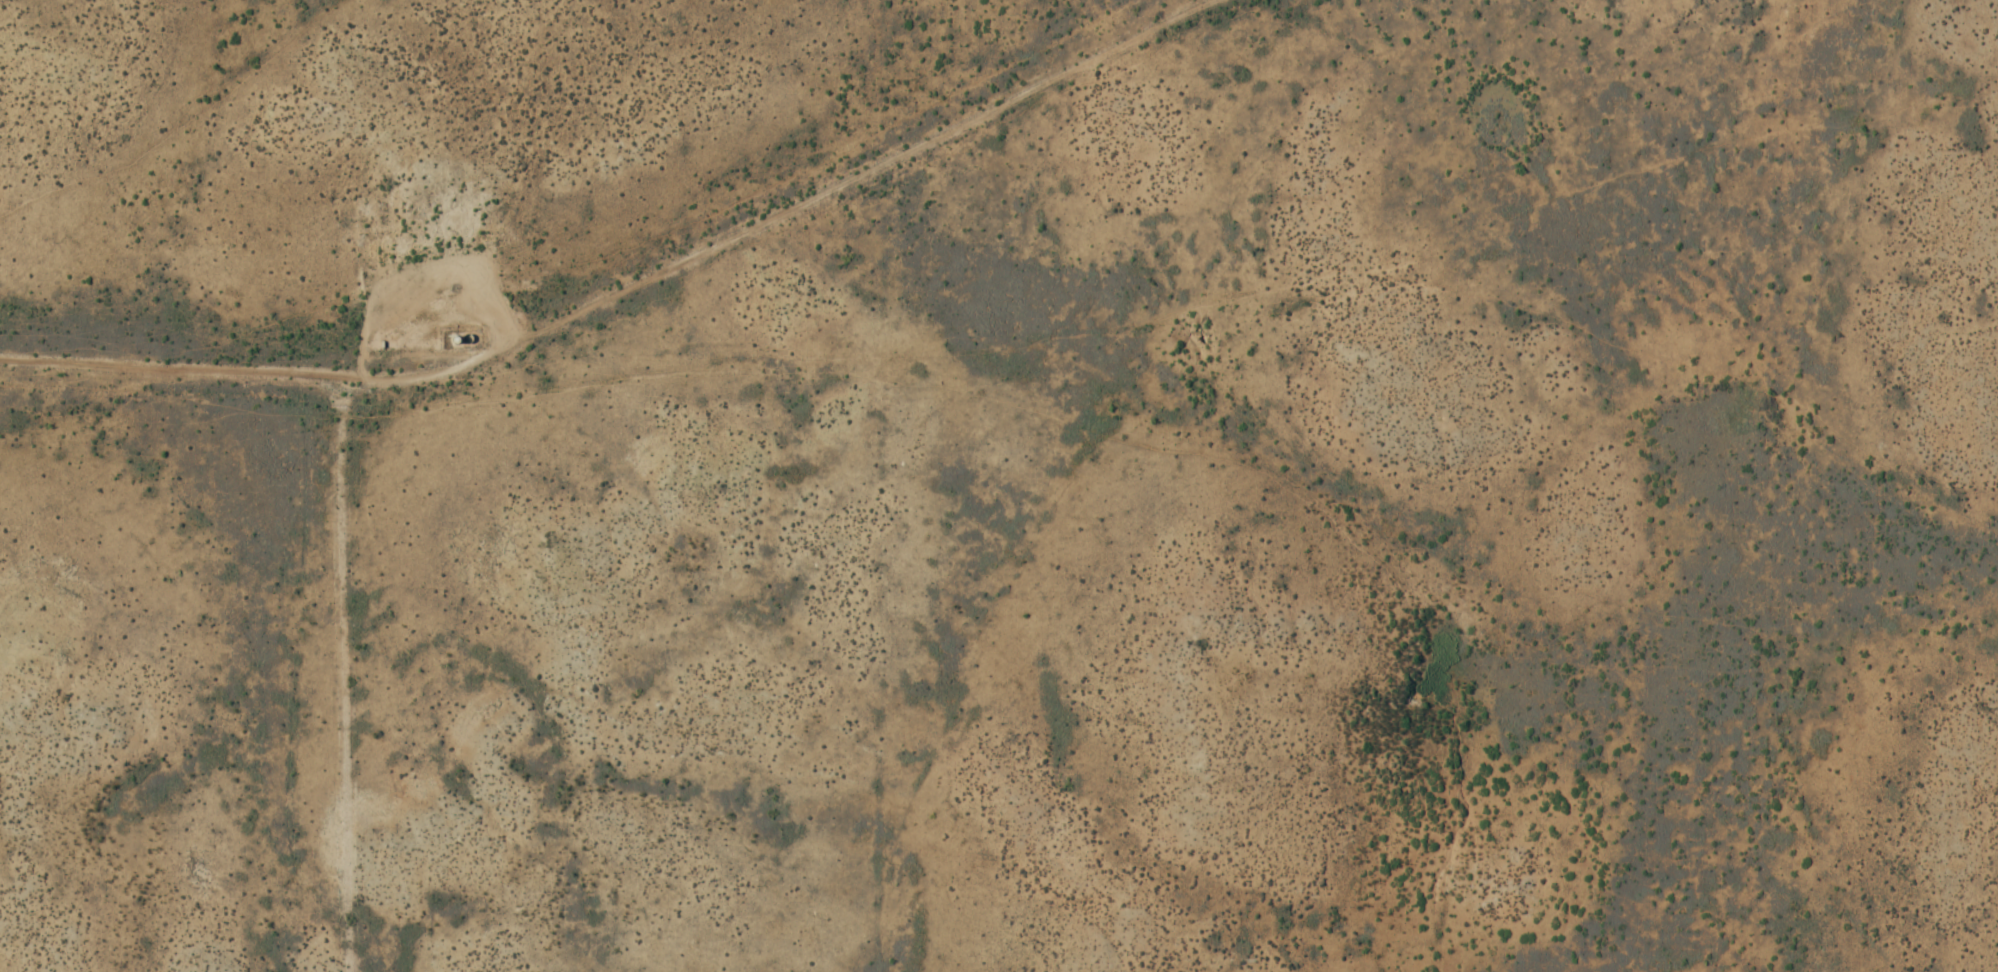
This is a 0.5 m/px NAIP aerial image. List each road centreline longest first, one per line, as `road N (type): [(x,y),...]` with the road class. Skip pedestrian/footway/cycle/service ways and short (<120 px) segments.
road 1 (residential): [(1217,0),(434,373),(0,355)]
road 2 (residential): [(347,372),(347,971)]

